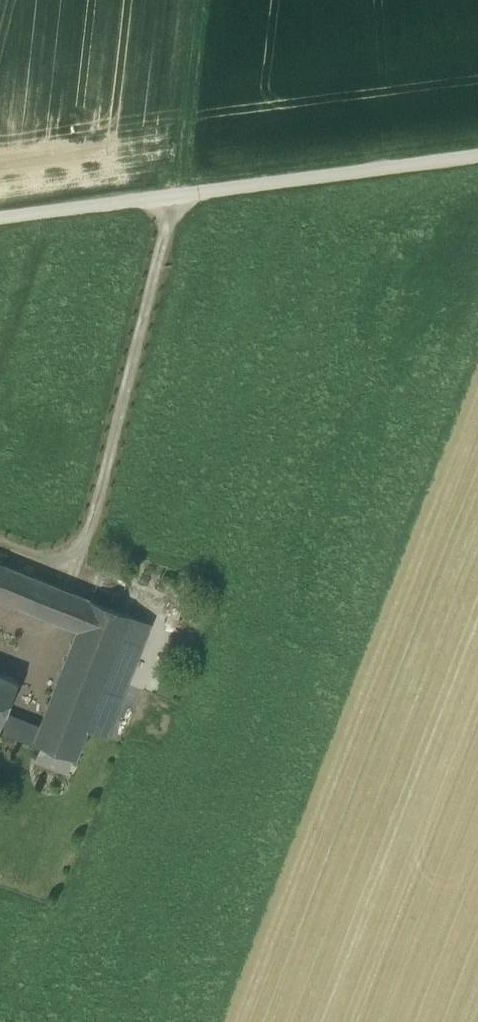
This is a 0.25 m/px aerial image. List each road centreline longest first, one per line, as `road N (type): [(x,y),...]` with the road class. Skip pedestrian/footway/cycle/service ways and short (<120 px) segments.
road 1 (unclassified): [(477,158),(0,219)]
road 2 (track): [(181,0),(155,198)]

